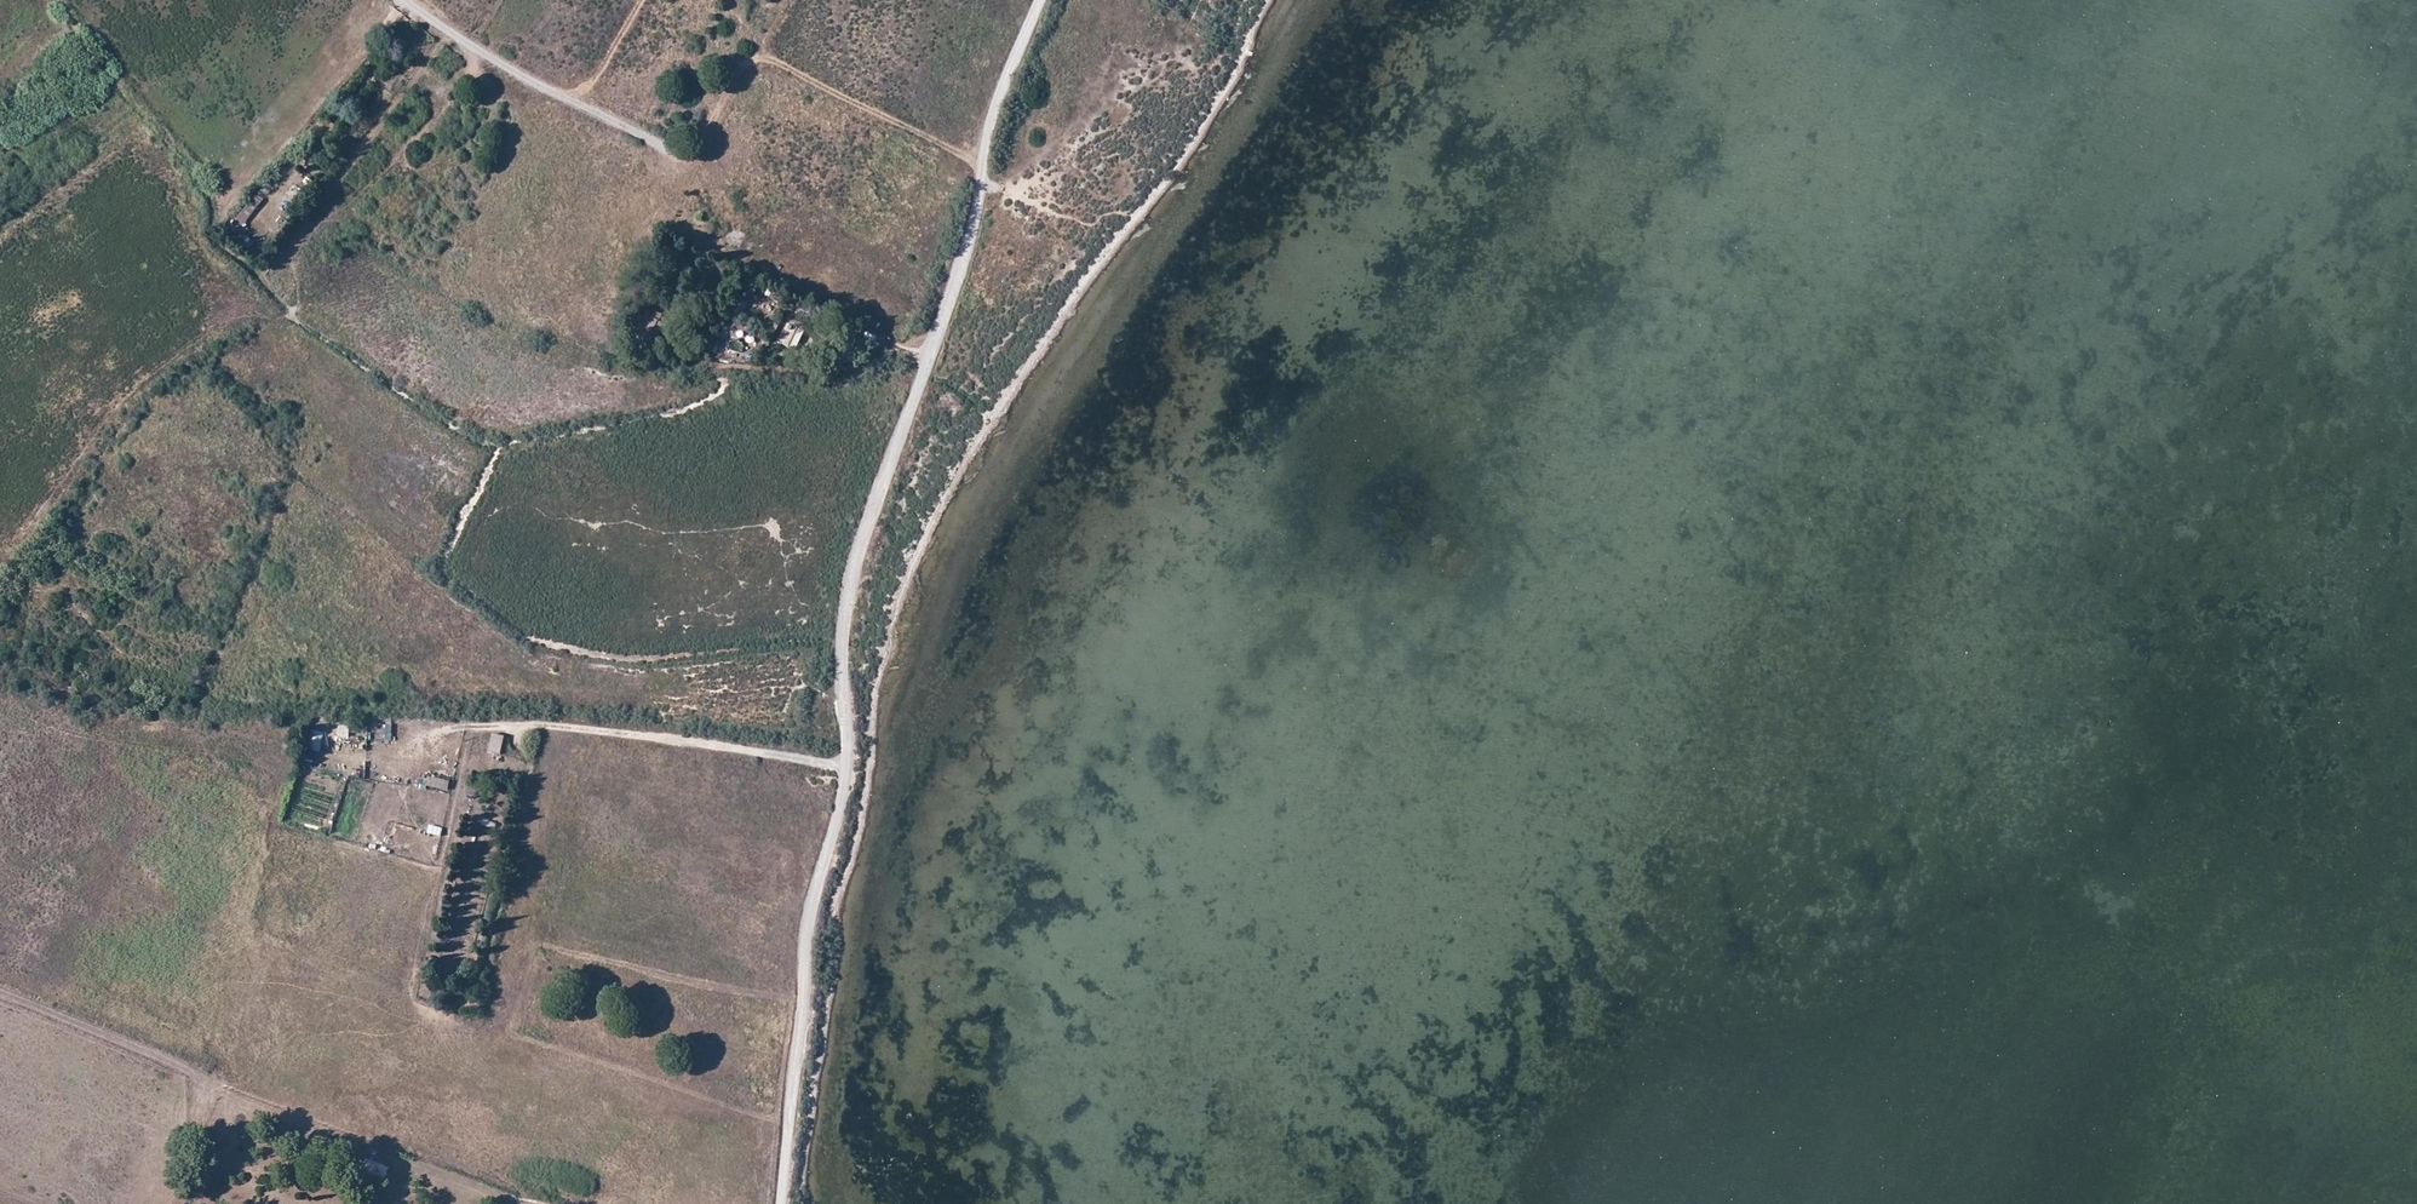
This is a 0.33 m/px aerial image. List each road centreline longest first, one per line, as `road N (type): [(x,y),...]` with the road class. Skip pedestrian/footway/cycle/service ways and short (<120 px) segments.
road 1 (track): [(782,1203),(808,919),(852,731),(840,634),(971,225),(980,152),(1042,0)]
road 2 (track): [(407,0),(540,87),(697,158),(761,59),(980,172)]
road 3 (track): [(211,1087),(166,1061),(0,996)]
road 4 (track): [(578,105),(644,0)]

